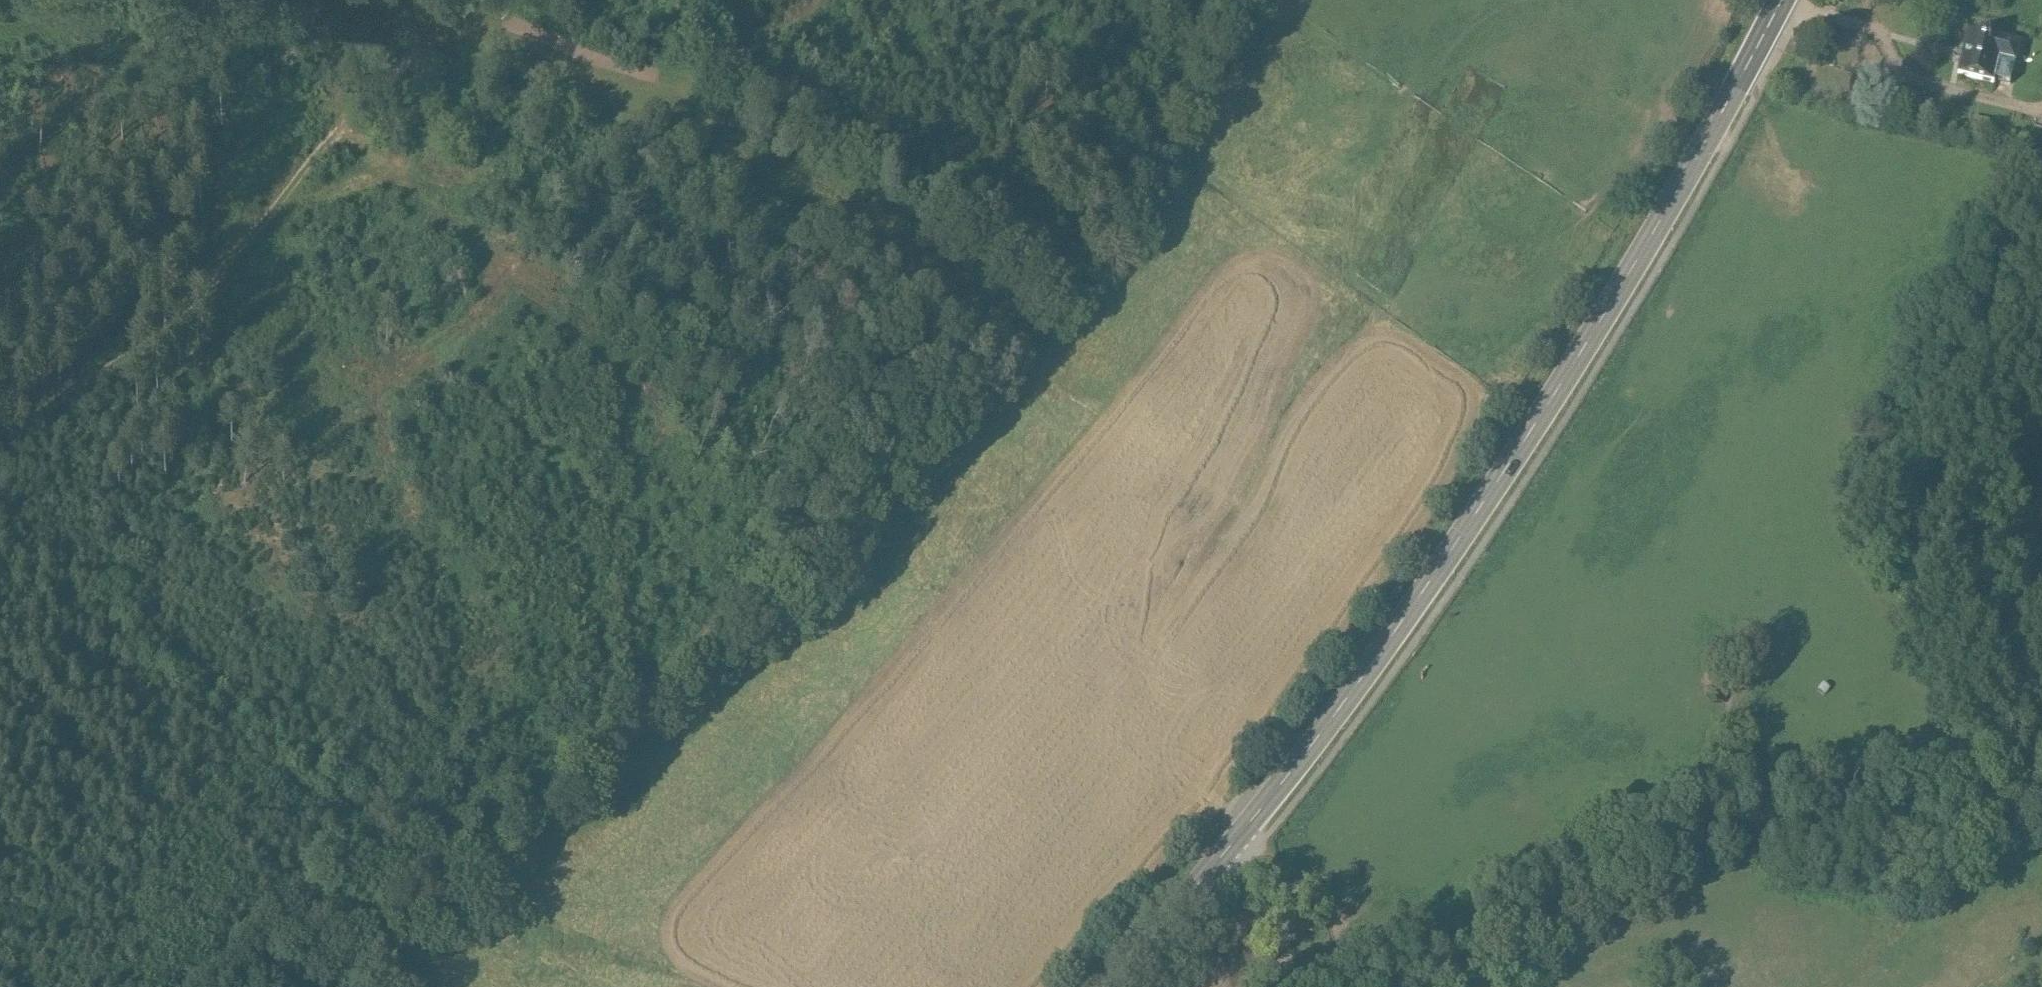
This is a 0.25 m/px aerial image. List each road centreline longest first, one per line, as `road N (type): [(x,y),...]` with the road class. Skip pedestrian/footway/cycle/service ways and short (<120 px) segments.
road 1 (secondary): [(1782,0),(1632,269),(1499,482),(1353,693),(1110,986)]
road 2 (track): [(0,430),(78,394),(190,320),(296,176),(462,0)]
road 3 (track): [(479,0),(511,28),(610,77),(689,85),(749,66),(786,44),(831,0)]

